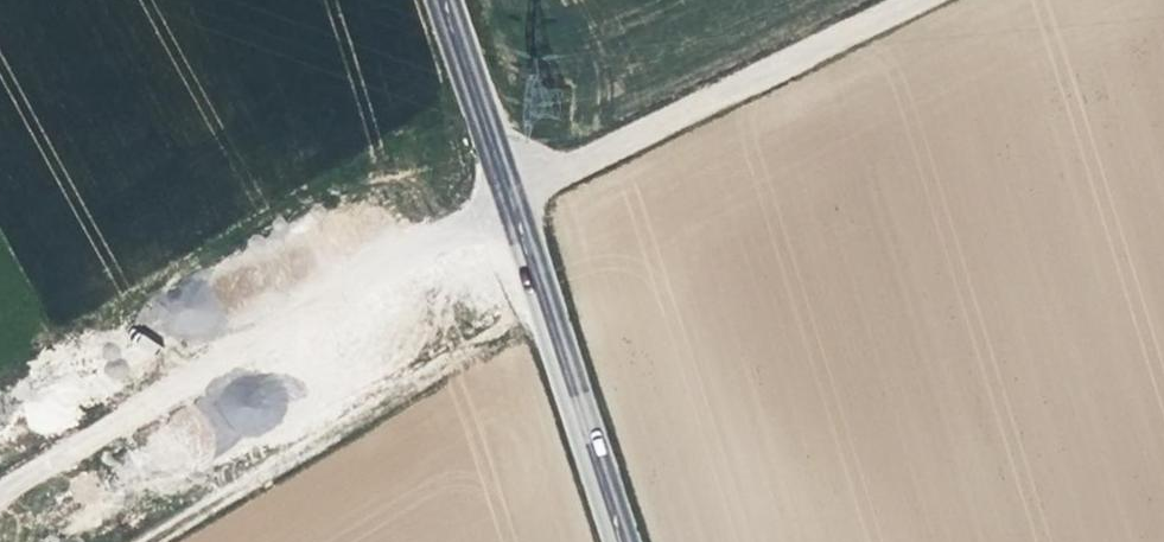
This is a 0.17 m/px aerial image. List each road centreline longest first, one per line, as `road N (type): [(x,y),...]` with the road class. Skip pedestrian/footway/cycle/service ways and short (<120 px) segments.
road 1 (track): [(897,0),(517,184),(0,490)]
road 2 (tertiary): [(630,541),(517,184),(449,0)]

